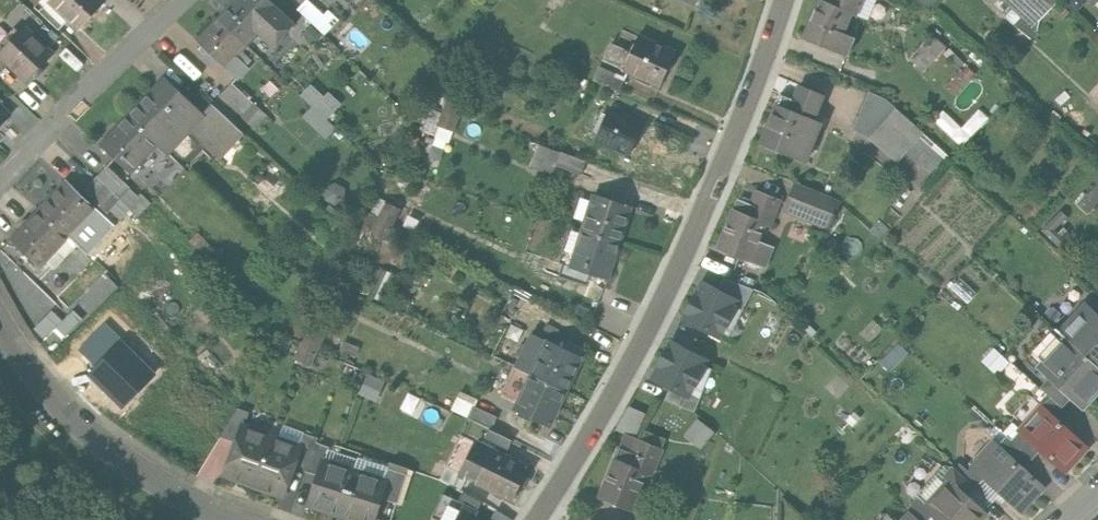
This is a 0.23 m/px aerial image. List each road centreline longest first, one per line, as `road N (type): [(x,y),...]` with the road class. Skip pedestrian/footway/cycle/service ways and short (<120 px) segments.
road 1 (residential): [(537,519),(693,243),(783,0)]
road 2 (residential): [(232,519),(95,442),(0,328)]
road 3 (residential): [(0,178),(181,0)]

